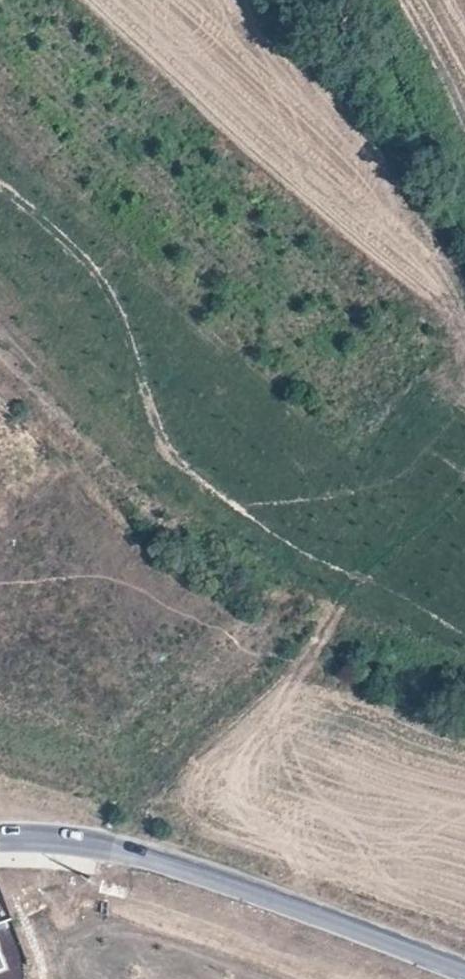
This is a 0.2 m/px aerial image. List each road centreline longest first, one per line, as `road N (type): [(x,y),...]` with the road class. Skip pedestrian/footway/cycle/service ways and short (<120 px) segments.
road 1 (tertiary): [(0,836),(107,842),(464,973)]

